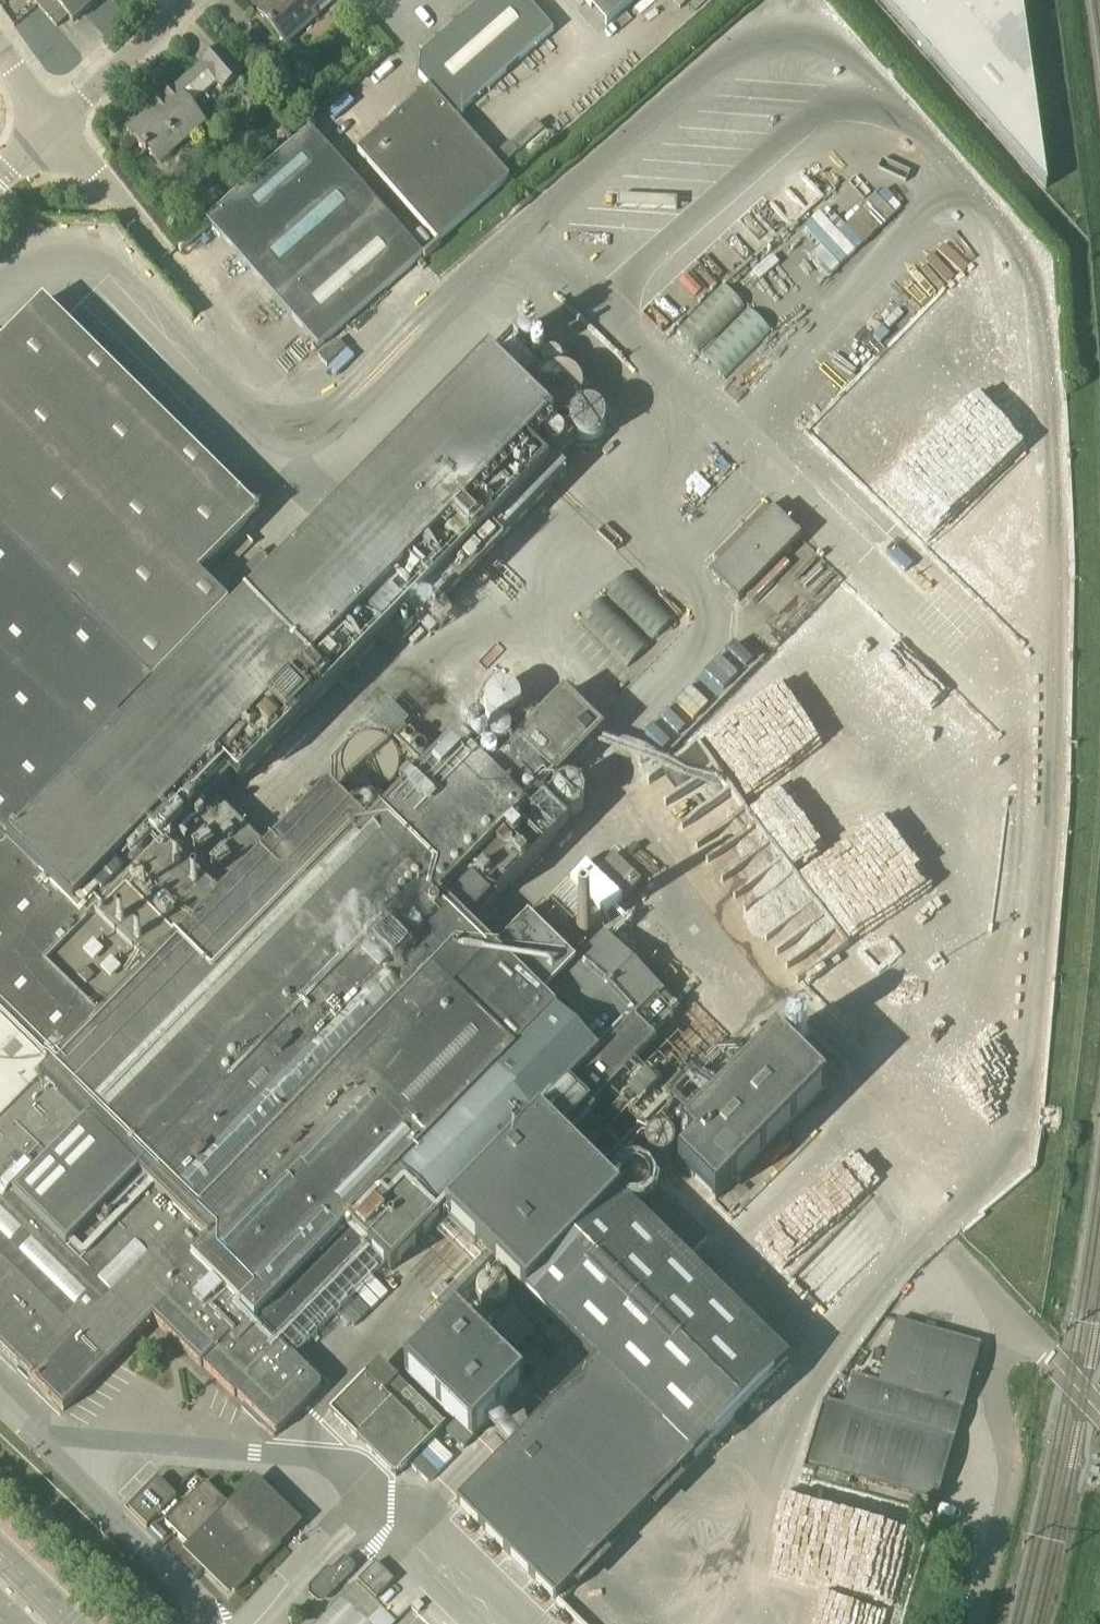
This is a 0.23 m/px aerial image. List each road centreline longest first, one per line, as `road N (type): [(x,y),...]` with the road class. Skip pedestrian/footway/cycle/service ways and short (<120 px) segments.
road 1 (unclassified): [(974,1623),(1005,1511),(1010,1464),(996,1388),(1003,1356),(1029,1333),(1099,1413)]
road 2 (residential): [(313,443),(52,128)]
road 3 (residential): [(52,128),(190,0)]

